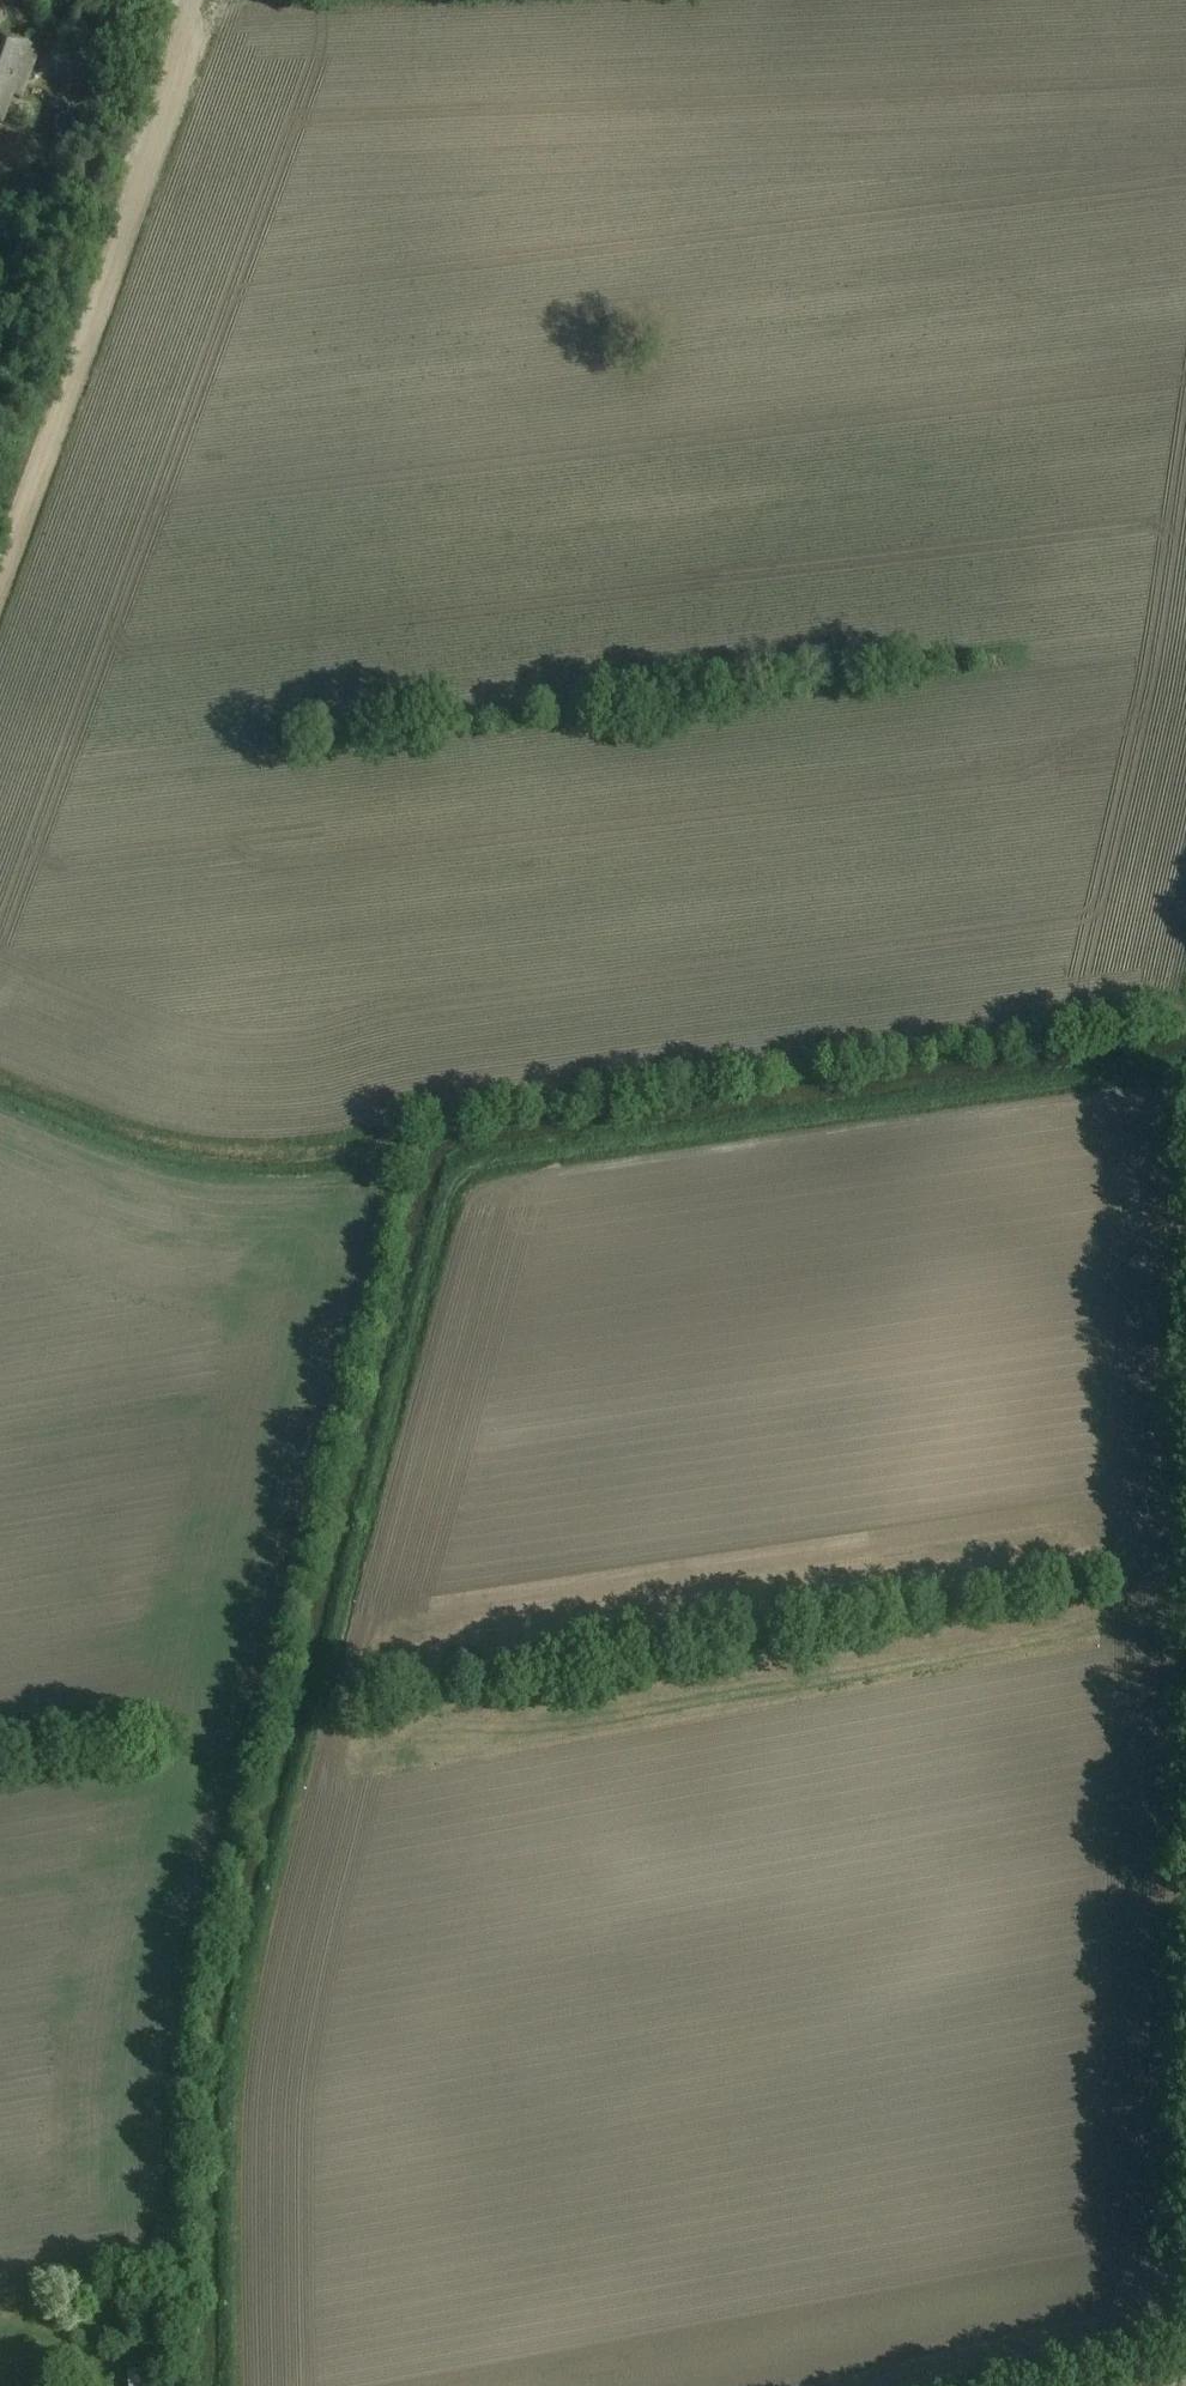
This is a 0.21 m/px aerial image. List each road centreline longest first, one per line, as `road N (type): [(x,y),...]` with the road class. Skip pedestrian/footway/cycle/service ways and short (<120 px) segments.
road 1 (track): [(0,548),(183,32),(186,0)]

